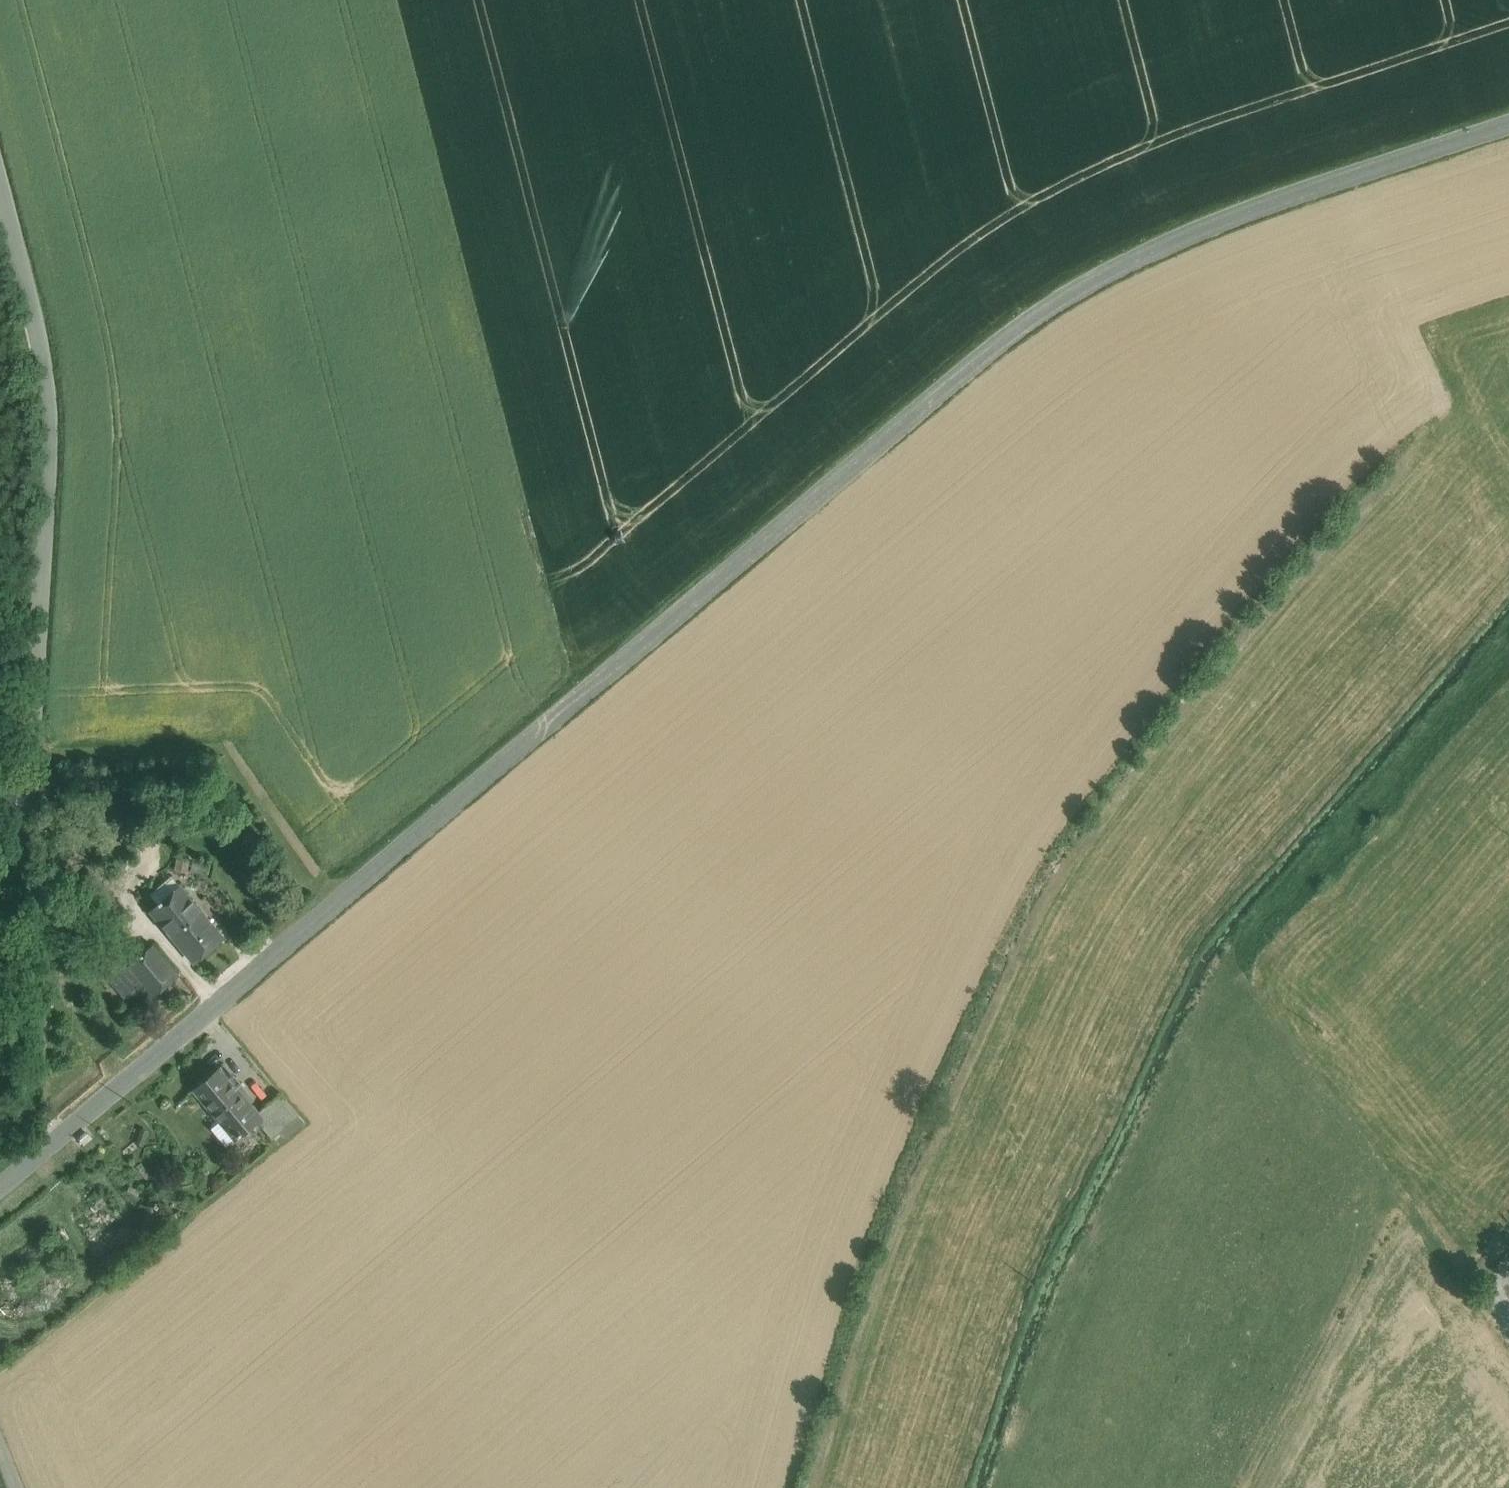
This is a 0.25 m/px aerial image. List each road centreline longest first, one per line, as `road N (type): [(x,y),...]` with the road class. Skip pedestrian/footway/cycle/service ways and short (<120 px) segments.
road 1 (tertiary): [(1508,125),(1199,229),(1060,298),(0,1184)]
road 2 (unclassified): [(0,178),(39,333),(50,447),(30,792),(14,871),(0,890)]

